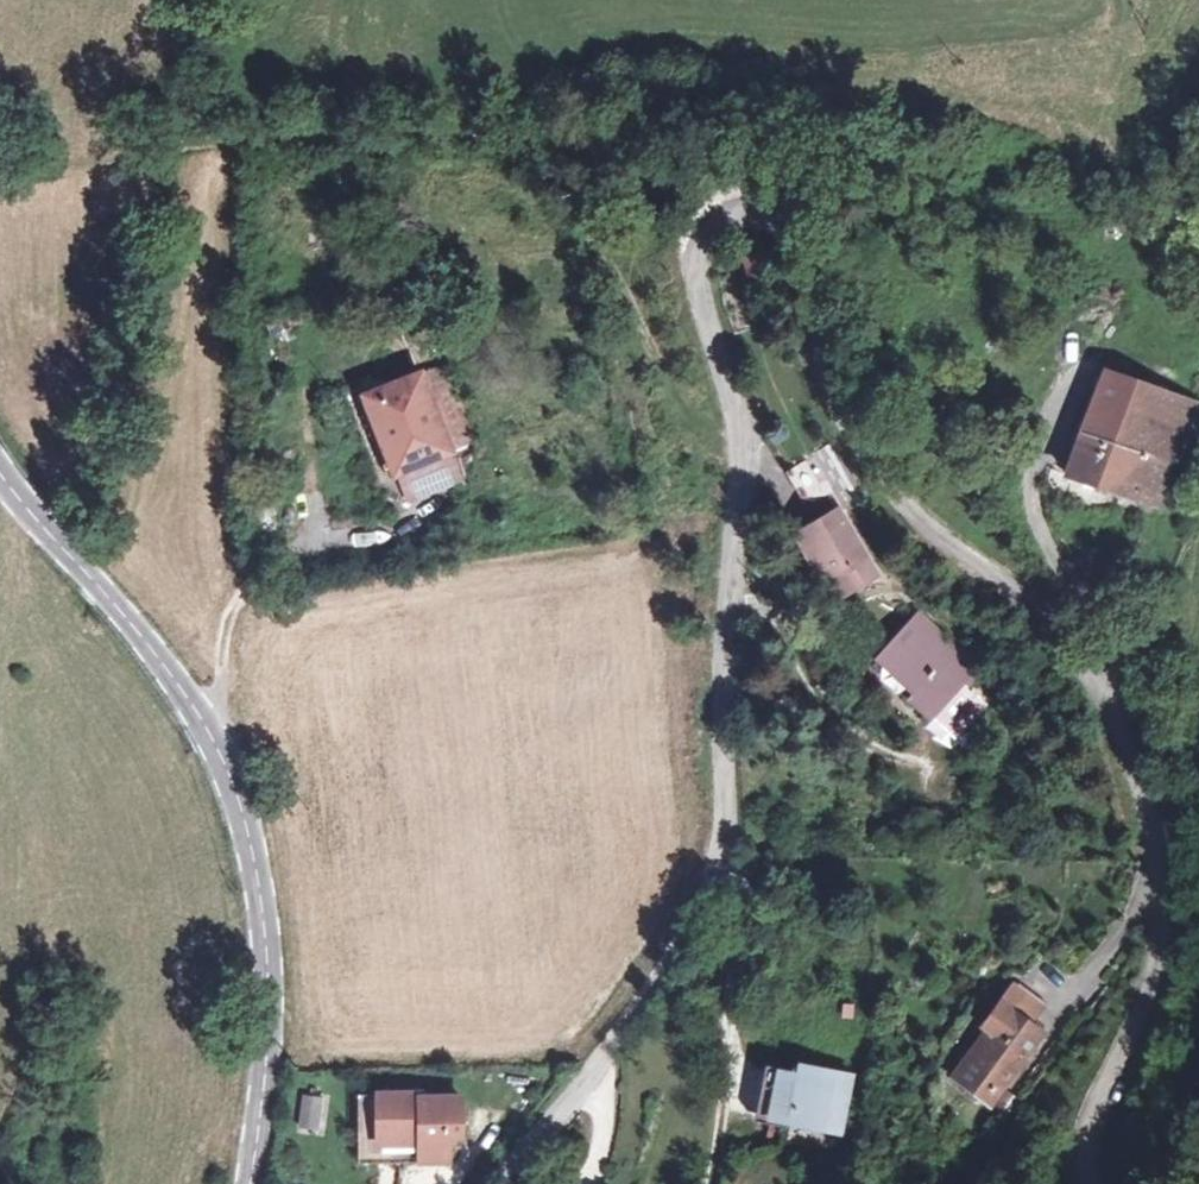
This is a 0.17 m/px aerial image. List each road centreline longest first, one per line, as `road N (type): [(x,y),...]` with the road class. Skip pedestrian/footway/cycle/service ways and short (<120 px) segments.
road 1 (residential): [(497,1183),(620,1053),(696,935),(721,878),(720,675),(735,411),(686,234),(721,205),(757,212),(806,242),(860,428),(921,518),(1032,594),(1106,694),(1127,747),(1155,856),(1159,925),(1146,1003),(1096,1118),(1093,1183)]
road 2 (track): [(735,411),(678,397),(571,192),(520,138),(429,133),(227,143),(0,167)]
road 3 (tertiary): [(247,1183),(274,1022),(257,887),(223,761),(184,697),(0,480)]

